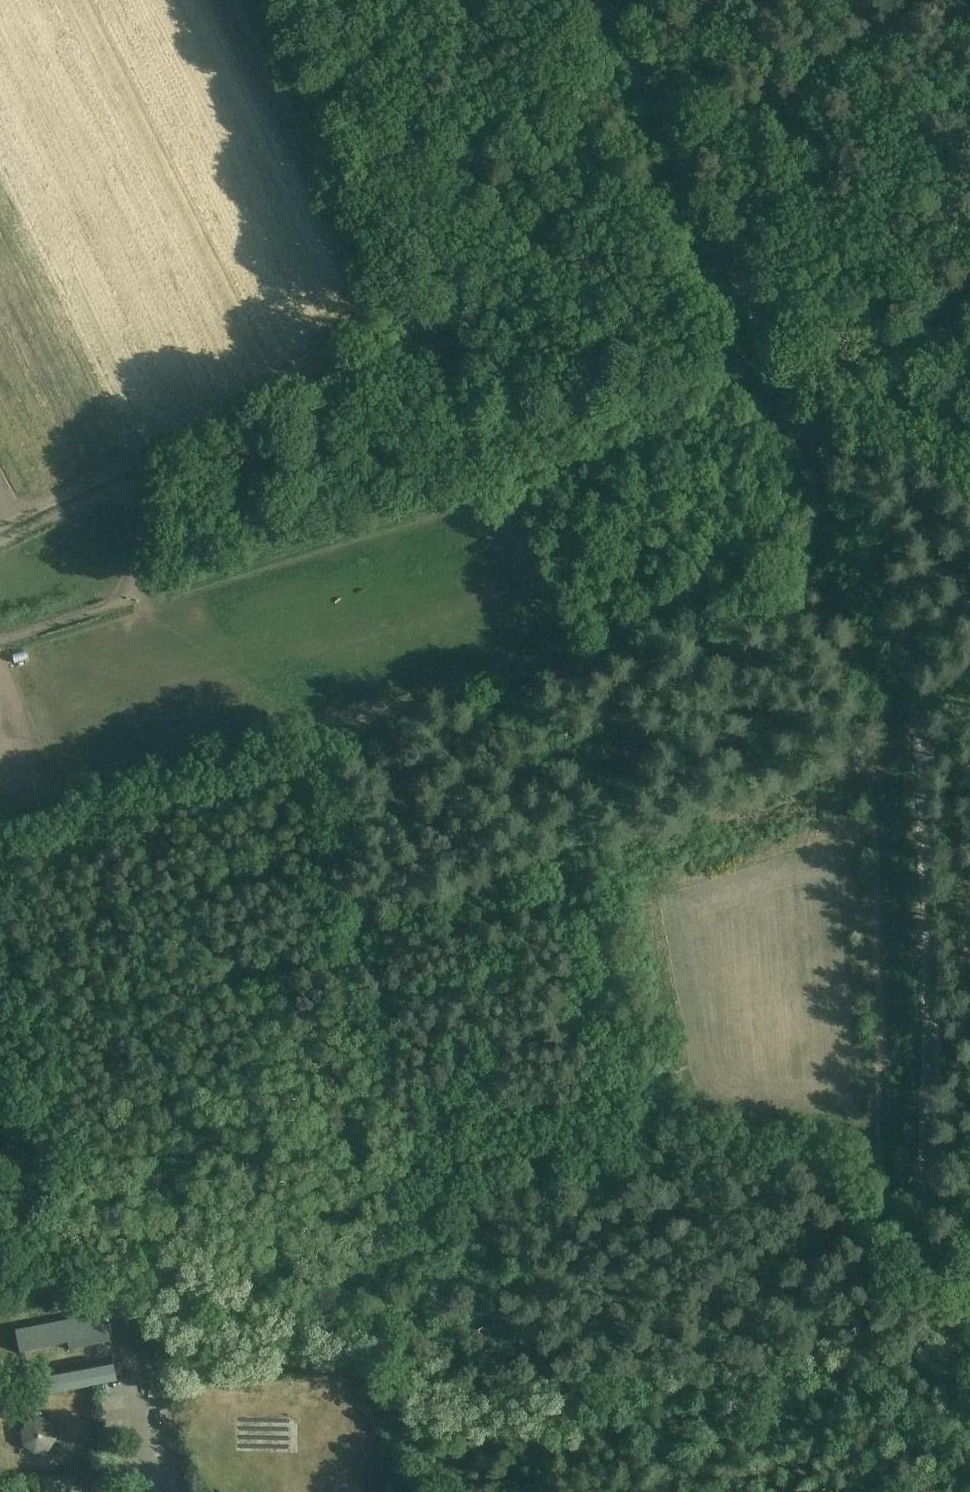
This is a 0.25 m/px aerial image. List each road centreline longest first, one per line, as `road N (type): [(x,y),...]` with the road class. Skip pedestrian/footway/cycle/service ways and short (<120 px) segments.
road 1 (unclassified): [(969,1430),(926,1273),(911,684),(896,625),(605,0)]

